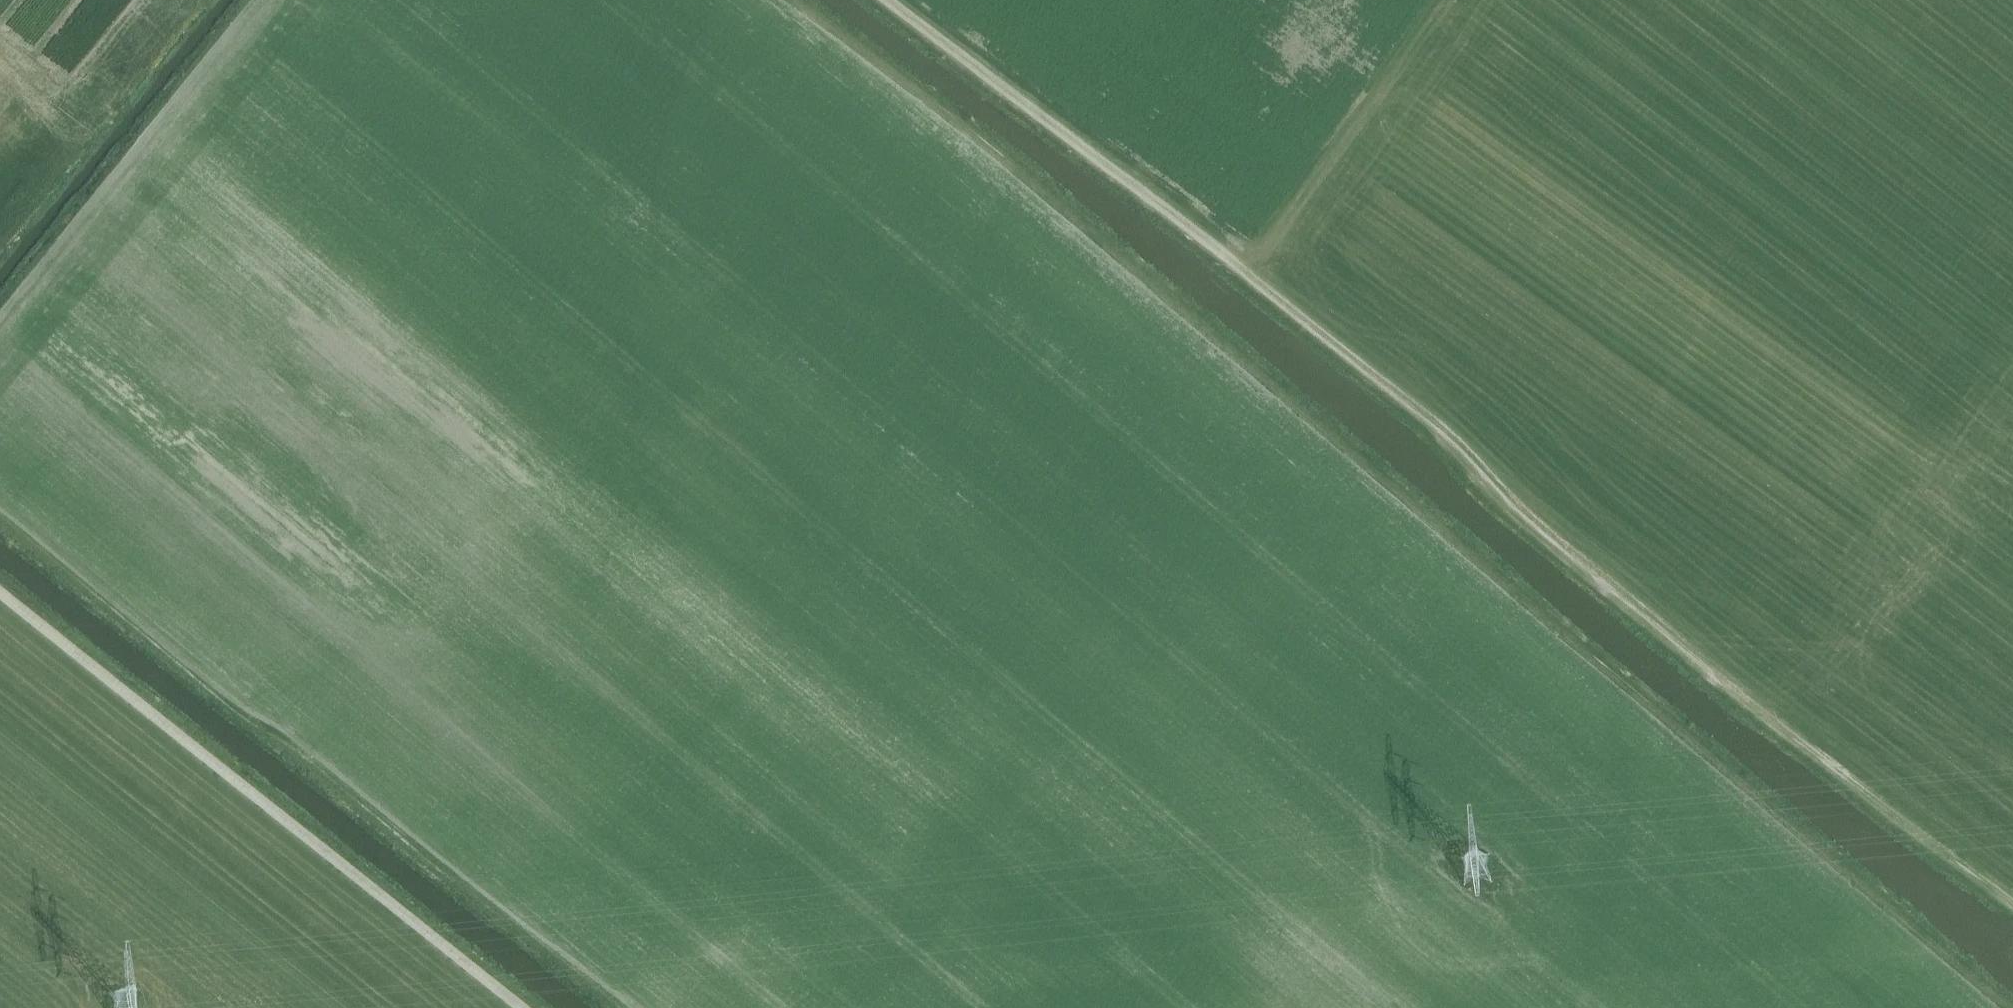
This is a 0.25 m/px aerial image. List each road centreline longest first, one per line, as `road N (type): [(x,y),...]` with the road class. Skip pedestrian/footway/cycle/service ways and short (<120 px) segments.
road 1 (track): [(522,1007),(0,592)]

